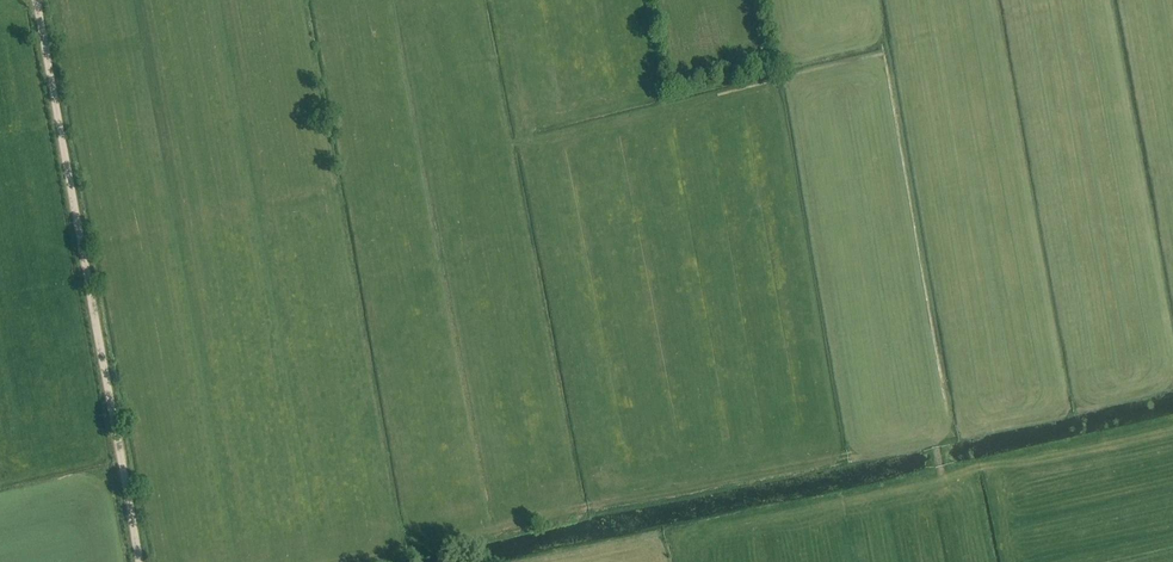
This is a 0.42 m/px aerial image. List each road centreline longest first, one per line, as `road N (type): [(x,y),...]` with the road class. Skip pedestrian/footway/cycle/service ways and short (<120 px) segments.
road 1 (track): [(37,0),(140,561)]

